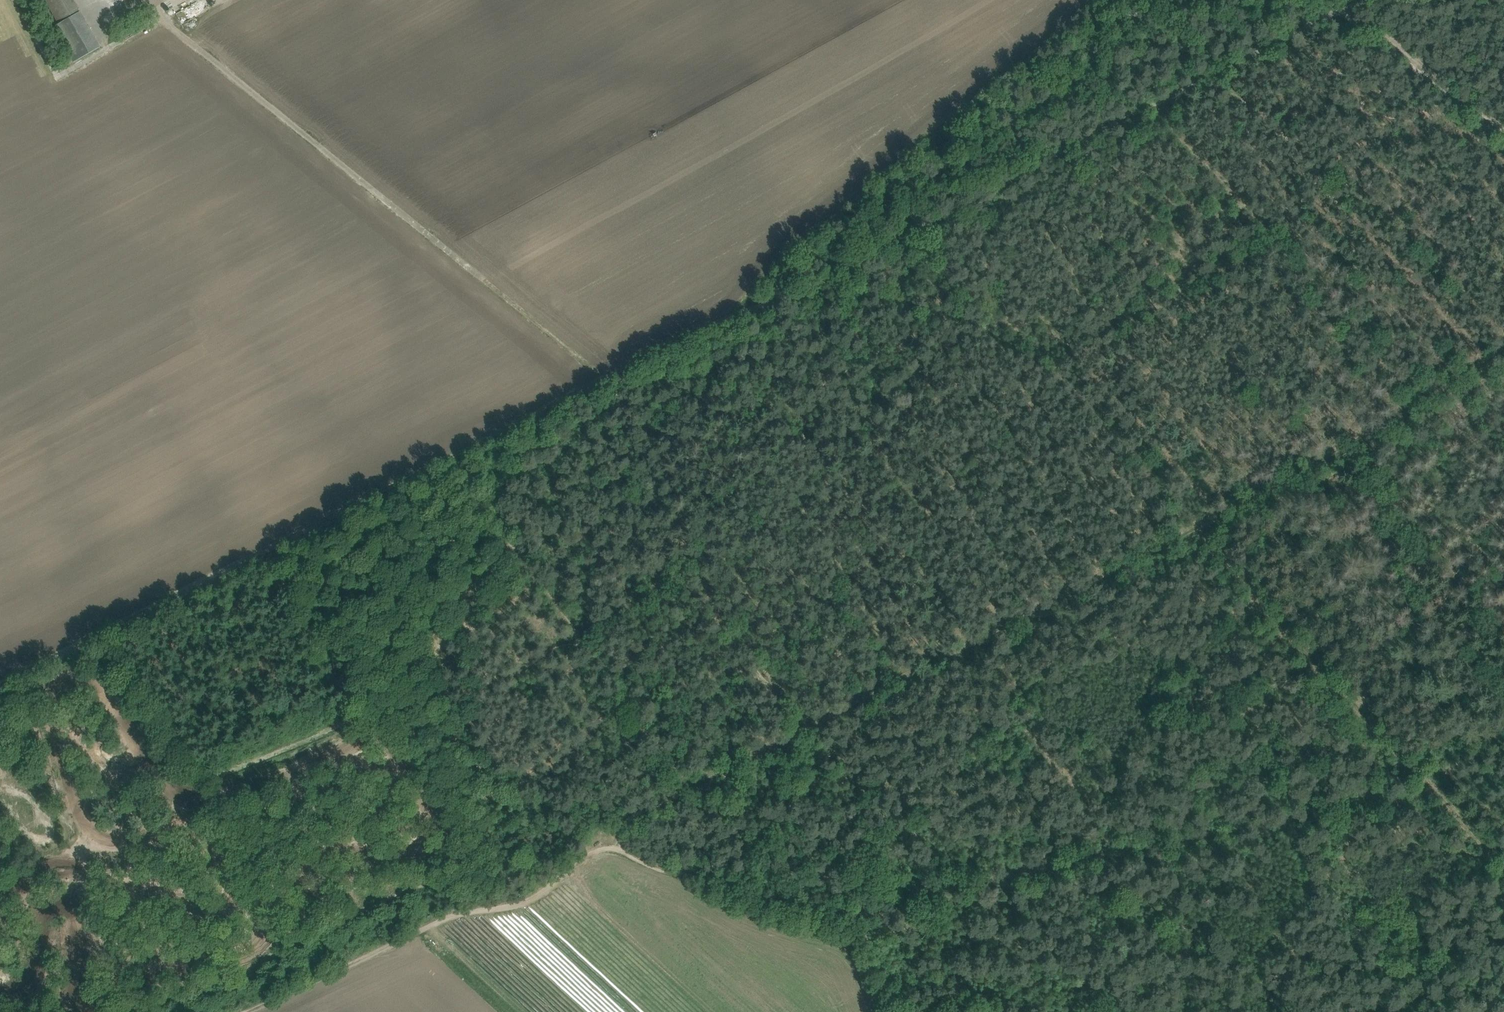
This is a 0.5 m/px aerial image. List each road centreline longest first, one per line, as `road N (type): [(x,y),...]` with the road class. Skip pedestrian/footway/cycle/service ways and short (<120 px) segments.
road 1 (track): [(0,679),(755,305),(797,294),(1338,10)]
road 2 (track): [(599,846),(657,801),(1200,526),(1503,349)]
road 3 (track): [(142,3),(609,380)]
road 4 (track): [(1498,857),(1200,526)]
road 5 (track): [(251,1011),(415,932),(538,888),(599,846)]
road 6 (track): [(699,880),(732,892),(843,902),(905,1011)]
road 7 (track): [(1503,136),(1397,50)]

